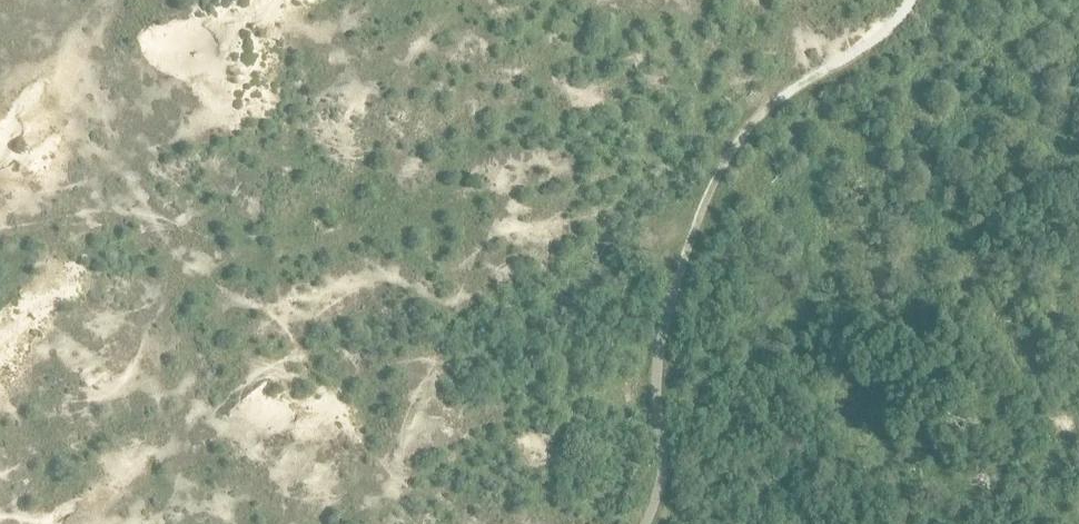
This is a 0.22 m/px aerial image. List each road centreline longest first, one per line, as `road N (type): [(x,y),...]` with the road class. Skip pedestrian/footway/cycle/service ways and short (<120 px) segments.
road 1 (track): [(650,523),(668,474),(671,433),(660,392),(669,326),(685,251),(715,181),(746,128),(781,93),(872,40),(912,0)]

